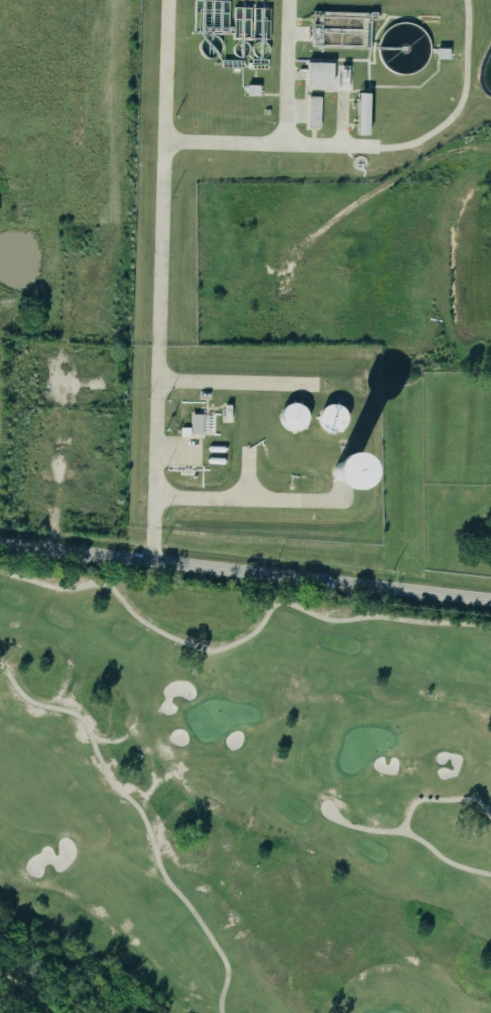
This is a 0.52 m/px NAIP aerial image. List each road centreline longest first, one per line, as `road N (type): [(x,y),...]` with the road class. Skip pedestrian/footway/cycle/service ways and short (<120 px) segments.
road 1 (tertiary): [(0,543),(490,601)]

